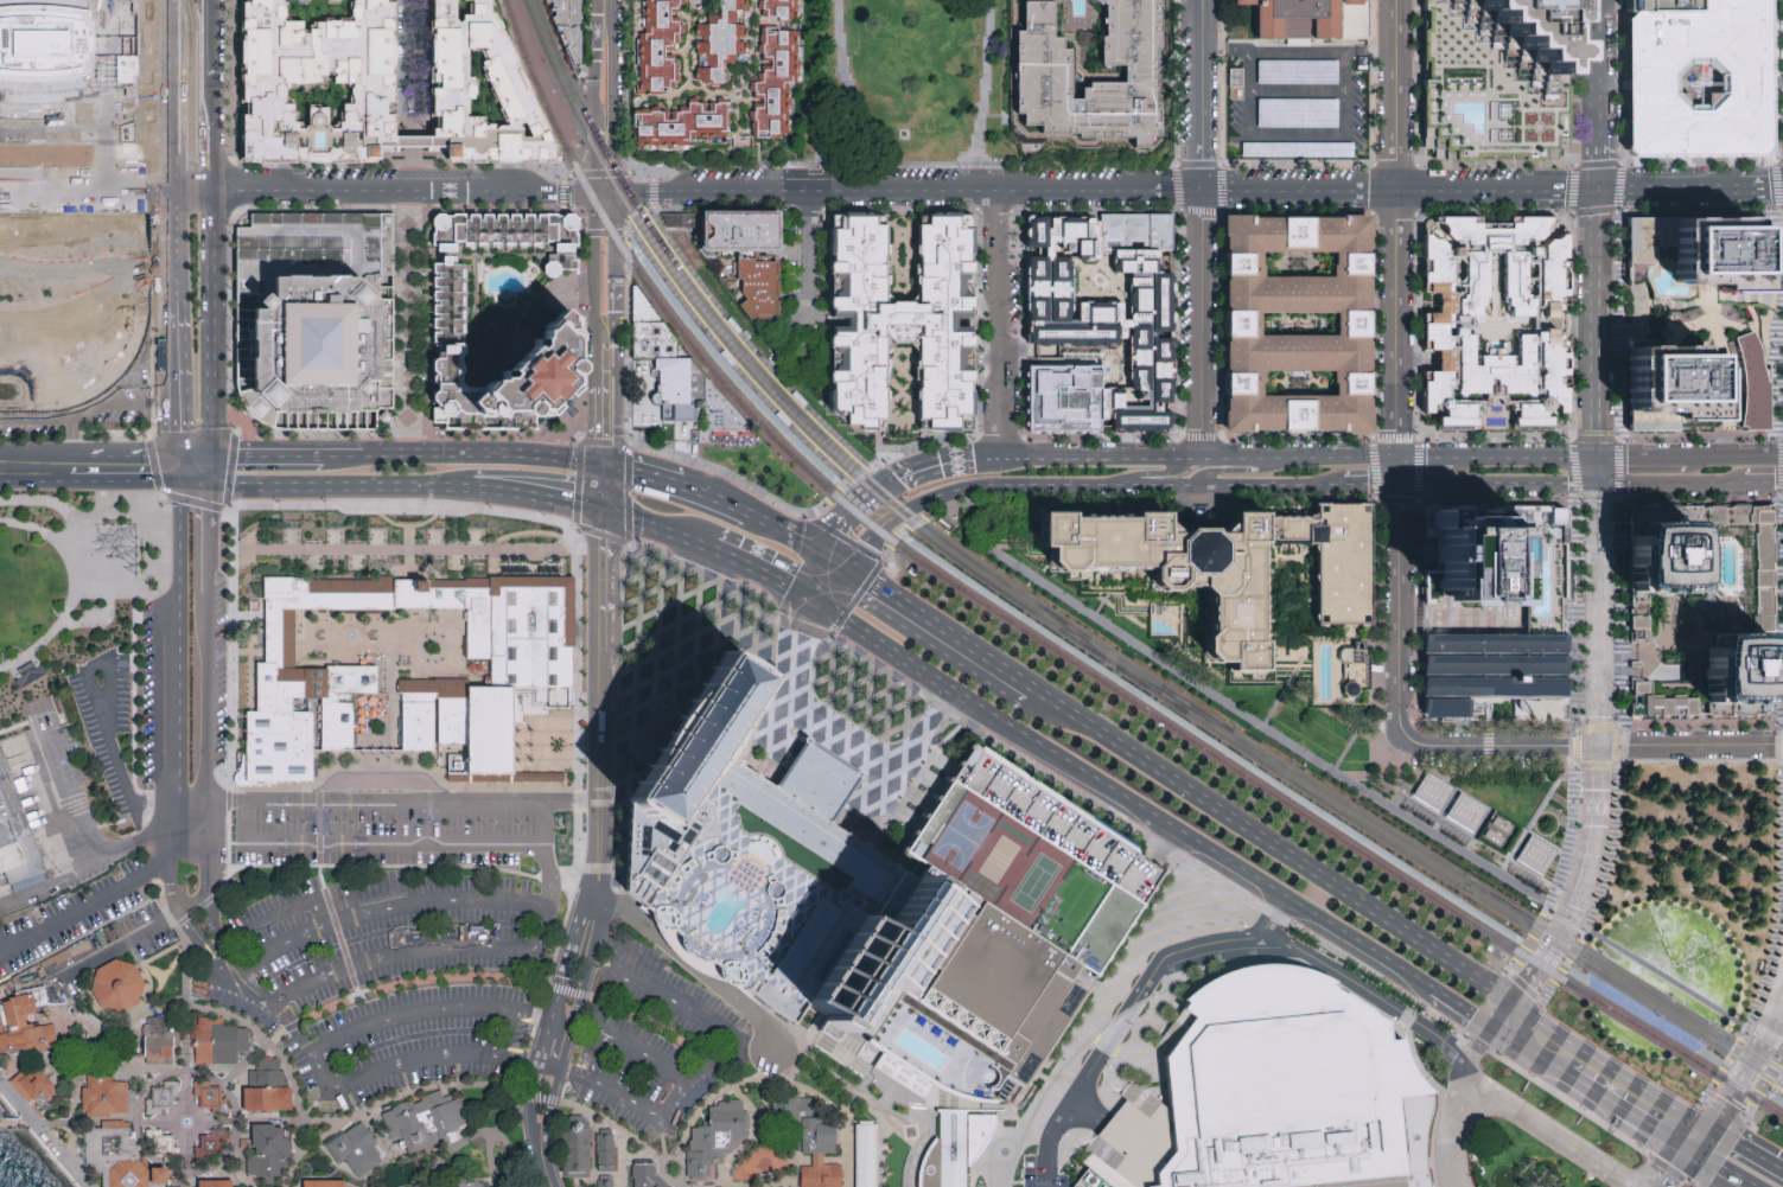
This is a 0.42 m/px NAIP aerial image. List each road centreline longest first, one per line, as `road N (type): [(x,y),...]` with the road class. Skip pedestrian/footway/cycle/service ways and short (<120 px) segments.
road 1 (primary): [(1488,989),(1033,691)]
road 2 (primary): [(975,709),(1405,968)]
road 3 (residential): [(1395,459),(1397,0)]
road 4 (tertiary): [(603,513),(593,902)]
road 5 (tertiary): [(719,193),(1080,186)]
road 6 (tertiary): [(1198,187),(1534,189)]
road 7 (residential): [(177,484),(172,808)]
road 8 (tertiary): [(210,193),(529,194)]
road 9 (primary): [(173,0),(174,308)]
road 10 (primary): [(209,487),(484,491)]
road 11 (residential): [(1198,460),(1198,187)]
road 12 (residential): [(999,458),(996,186)]
road 13 (secondary): [(1600,189),(1599,457)]
road 14 (primary): [(209,458),(210,193)]
road 15 (secondary): [(1599,483),(1599,744)]
road 16 (tertiary): [(536,1150),(579,997),(593,902)]
road 17 (residential): [(1408,735),(1400,723),(1399,484)]
road 18 (residential): [(772,1055),(762,1023),(626,912),(593,902)]
road 19 (primary): [(1033,691),(846,568)]
road 20 (primary): [(579,462),(364,459)]
road 21 (secondary): [(826,612),(846,568),(883,527),(931,499),(983,487)]
road 22 (residential): [(208,797),(209,595)]
road 23 (primary): [(1682,1116),(1514,1007)]
road 24 (secondary): [(1399,484),(1599,483)]
road 25 (residential): [(1599,744),(1424,744),(1408,735)]
road 26 (residential): [(0,953),(168,867)]
road 27 (residential): [(1198,187),(1199,0)]
road 28 (residential): [(1782,742),(1599,744)]
road 29 (primary): [(826,612),(975,709)]
road 30 (tertiary): [(616,196),(611,39),(603,30)]
road 31 (primary): [(174,308),(176,457)]
road 32 (secondary): [(1196,487),(1344,485)]
road 33 (secondary): [(1198,460),(1051,460)]
road 34 (tertiary): [(605,323),(603,467)]
road 35 (tertiary): [(593,902),(582,911),(546,1035)]
road 36 (secondary): [(1599,457),(1456,458)]
road 37 (secondary): [(1395,459),(1253,460)]
road 38 (secondary): [(1704,1128),(1782,1010)]
road 39 (secondary): [(1599,483),(1739,481)]
road 40 (secondary): [(983,487),(1112,486)]
road 41 (tertiary): [(593,197),(596,308),(605,323)]
road 42 (residential): [(172,808),(173,848),(195,857),(208,841),(208,797)]
road 43 (residential): [(807,314),(808,187)]
road 44 (secondary): [(911,476),(852,510),(822,554)]
road 45 (primary): [(484,491),(603,513)]

